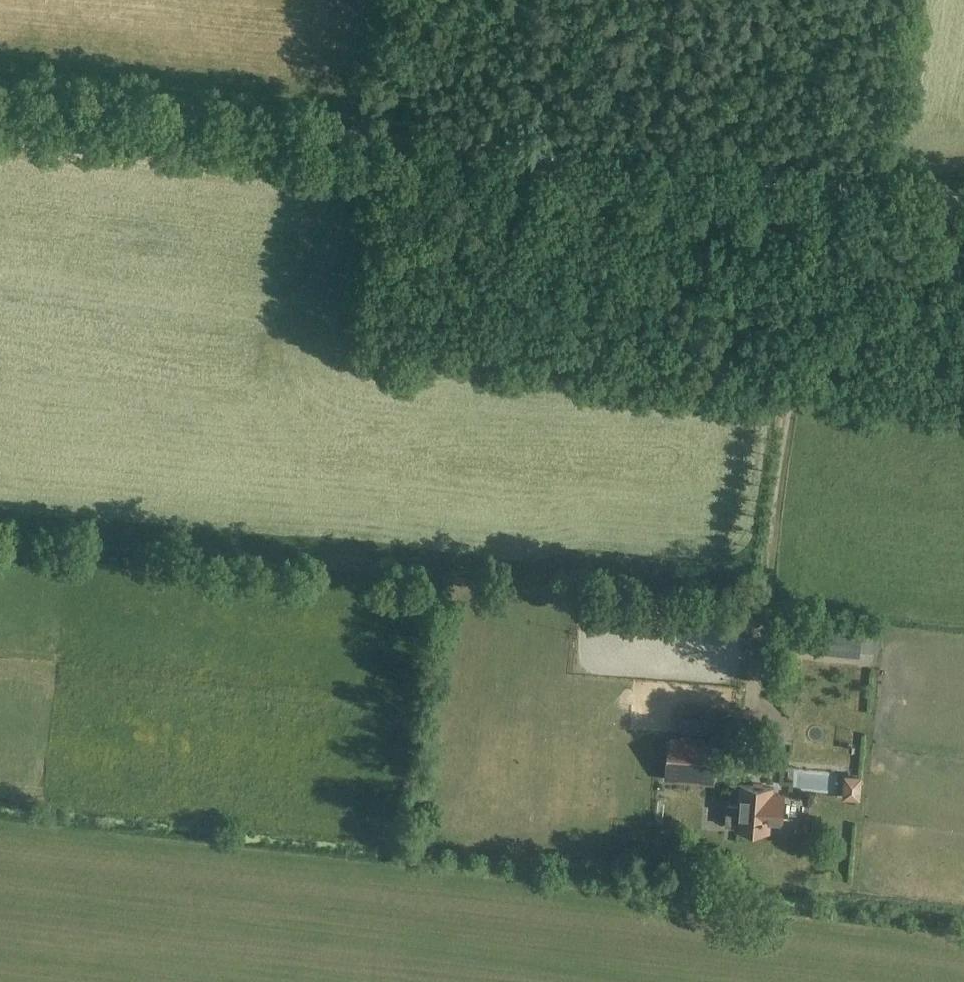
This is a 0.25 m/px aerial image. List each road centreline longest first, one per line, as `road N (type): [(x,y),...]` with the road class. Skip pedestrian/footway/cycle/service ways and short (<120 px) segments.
road 1 (track): [(0,100),(963,203)]

